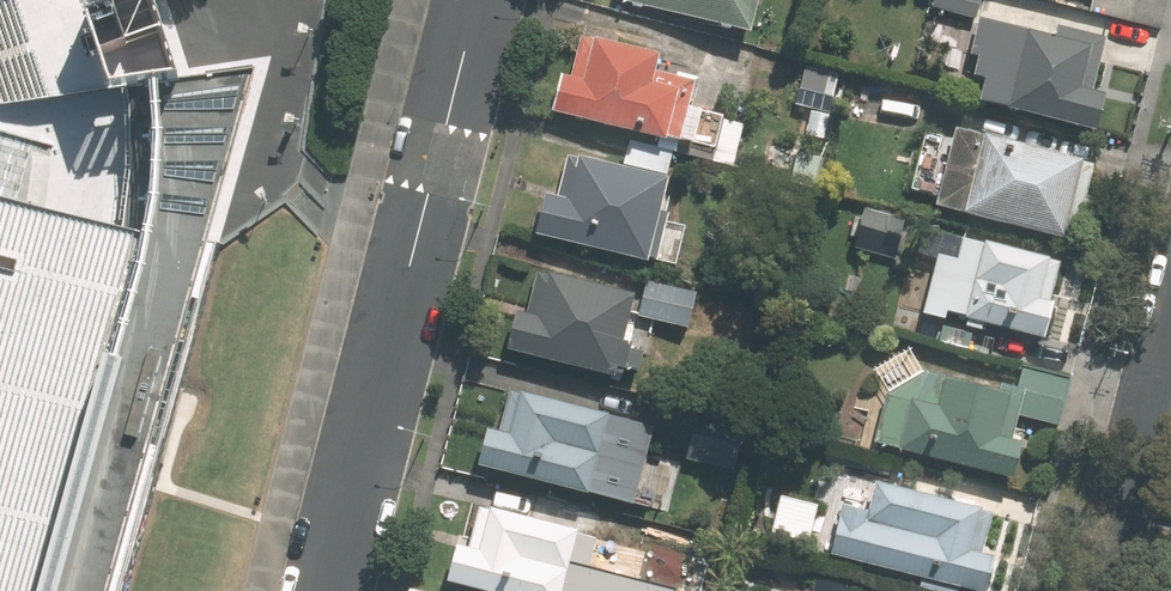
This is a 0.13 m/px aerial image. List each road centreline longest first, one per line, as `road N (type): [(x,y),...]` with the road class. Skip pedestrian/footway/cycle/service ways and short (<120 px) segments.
road 1 (residential): [(481,0),(327,590)]
road 2 (residential): [(1170,305),(1098,590)]

